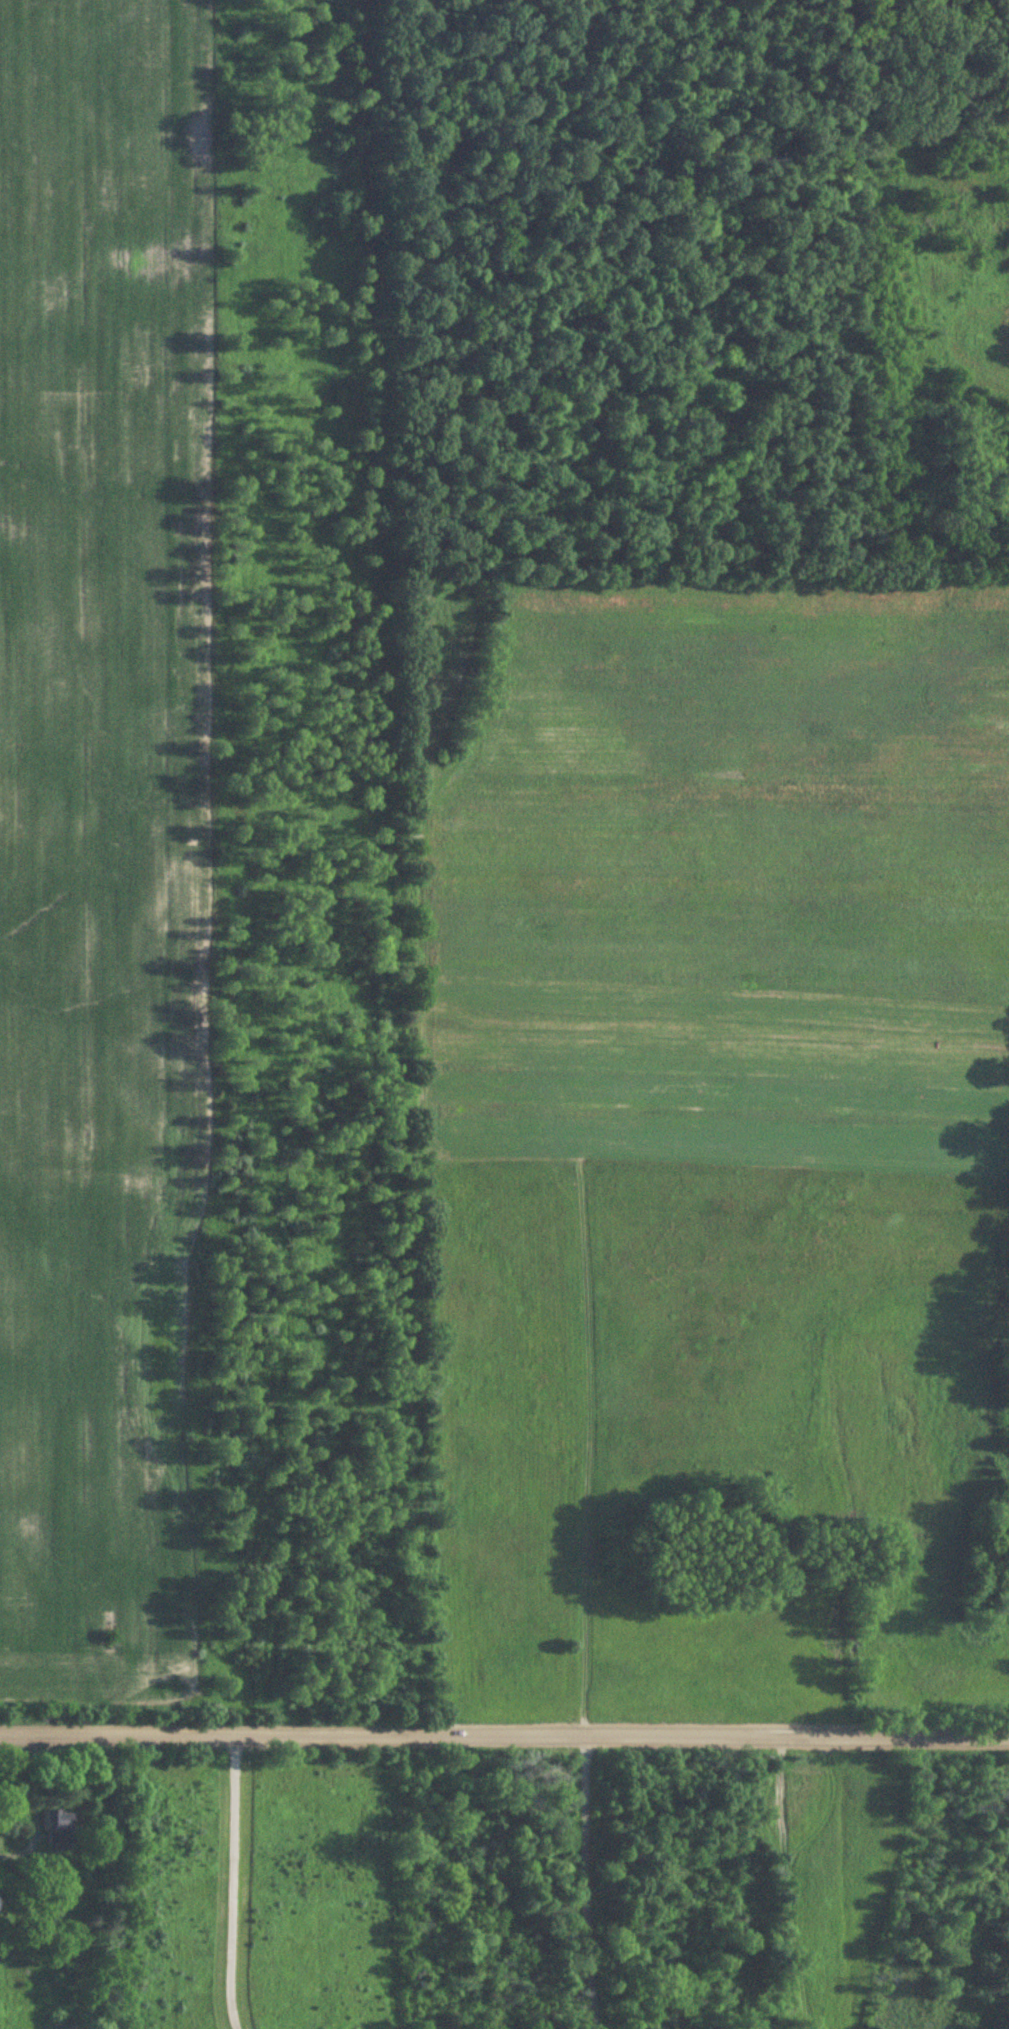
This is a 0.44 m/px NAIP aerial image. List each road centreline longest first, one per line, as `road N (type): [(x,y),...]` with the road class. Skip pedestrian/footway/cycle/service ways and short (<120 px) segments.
road 1 (residential): [(0,1726),(1008,1727)]

